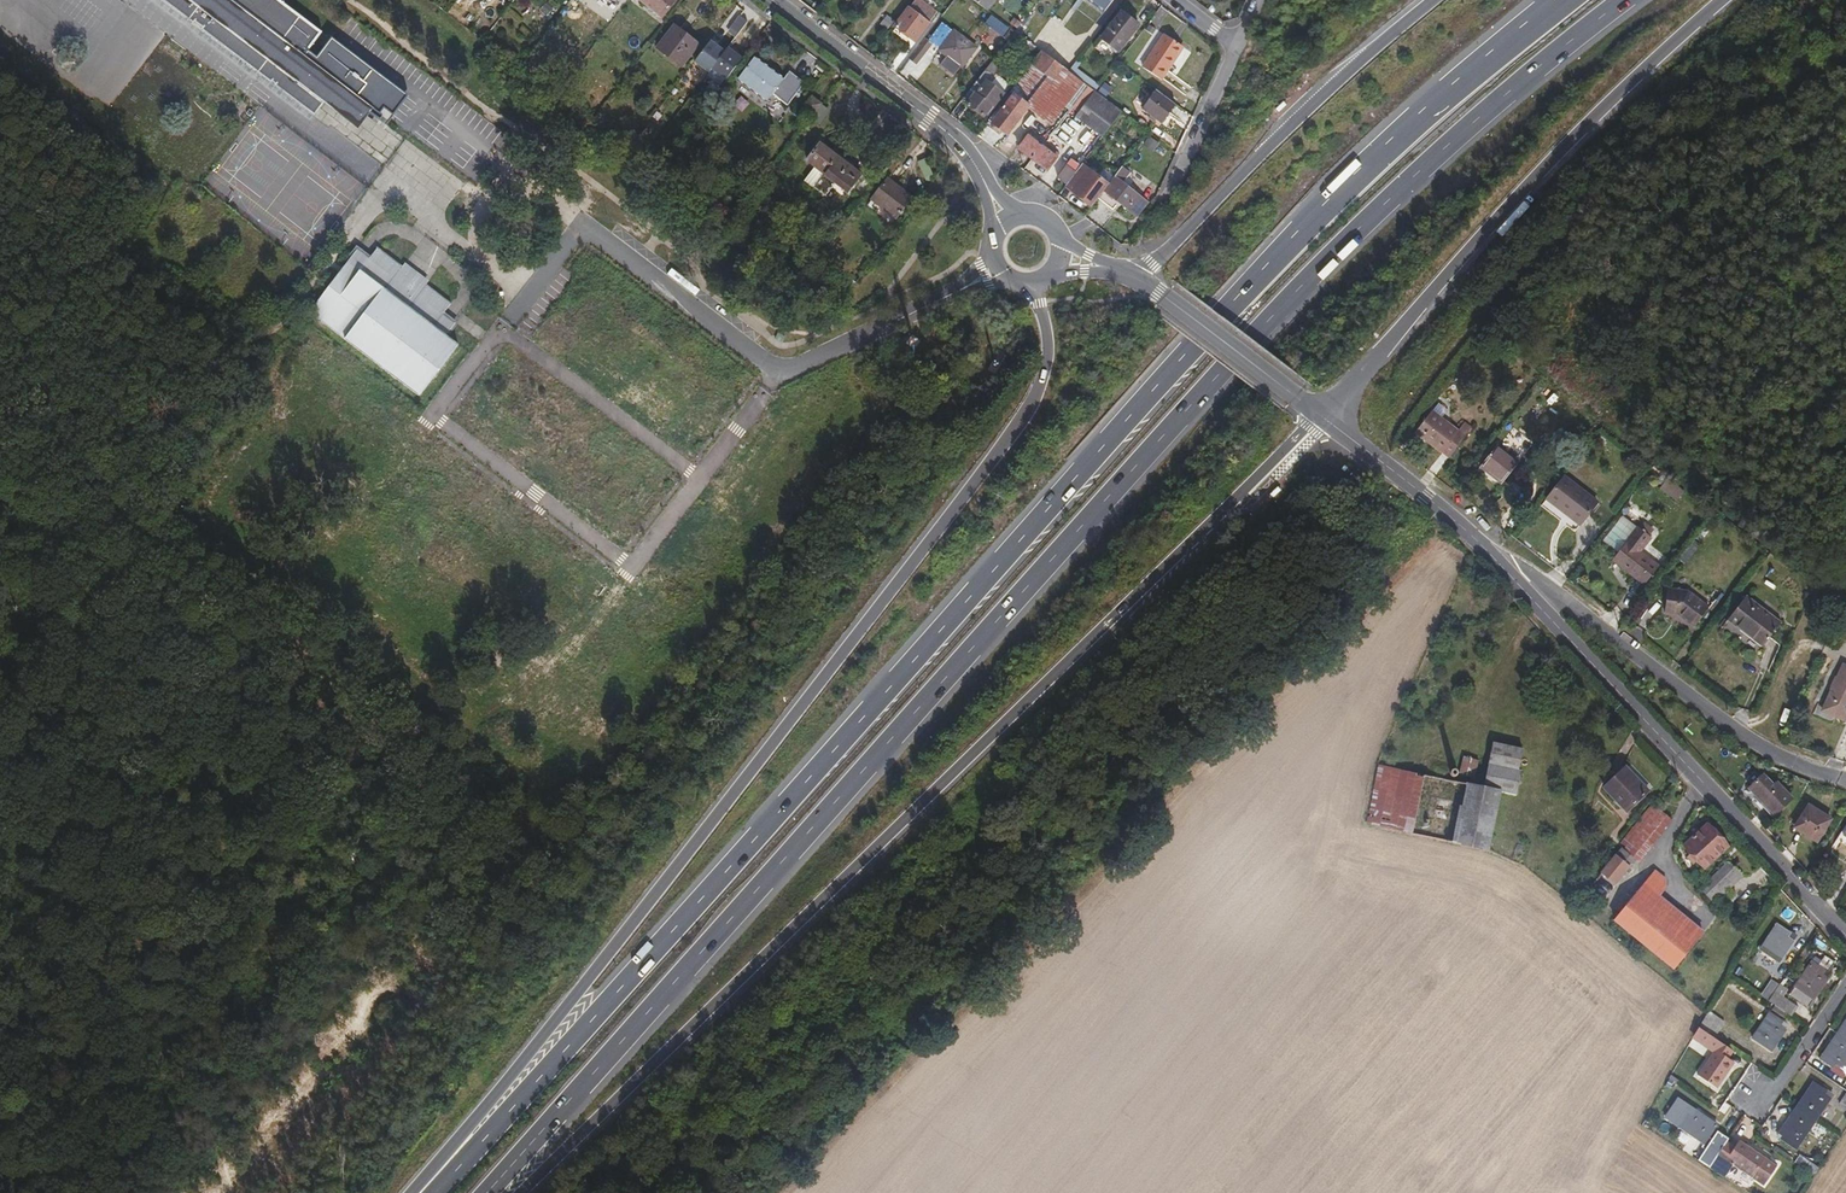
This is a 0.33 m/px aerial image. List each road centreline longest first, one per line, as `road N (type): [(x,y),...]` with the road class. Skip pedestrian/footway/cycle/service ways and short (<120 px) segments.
road 1 (trunk): [(487,1192),(1198,394),(1404,183),(1622,0)]
road 2 (trunk): [(1561,0),(1291,238),(433,1192)]
road 3 (trunk): [(1039,284),(1048,353),(1019,424),(412,1192)]
road 4 (trunk): [(525,1192),(1322,417)]
road 5 (trunk): [(1322,417),(1524,188),(1721,0)]
road 6 (residential): [(582,222),(785,370),(996,270)]
road 7 (tertiary): [(1845,935),(1520,586)]
road 8 (trunk): [(1432,0),(1135,275)]
road 9 (residential): [(1520,586),(1530,582),(1558,595),(1808,767),(1845,776)]
road 10 (track): [(0,486),(84,444),(160,641)]
road 11 (track): [(0,874),(50,819),(160,641)]
road 12 (secondary): [(976,168),(948,132),(774,0)]
road 13 (tertiary): [(1520,586),(1426,497),(1322,417)]
road 14 (secondary): [(1322,417),(1135,275)]
road 15 (unclassified): [(1236,48),(1145,235)]
road 16 (residential): [(432,417),(527,293)]
road 17 (residential): [(1845,978),(1766,1104)]
road 18 (residential): [(426,216),(385,185),(409,154),(450,185)]
road 19 (residential): [(527,293),(426,216)]
road 20 (residential): [(487,147),(582,222)]

